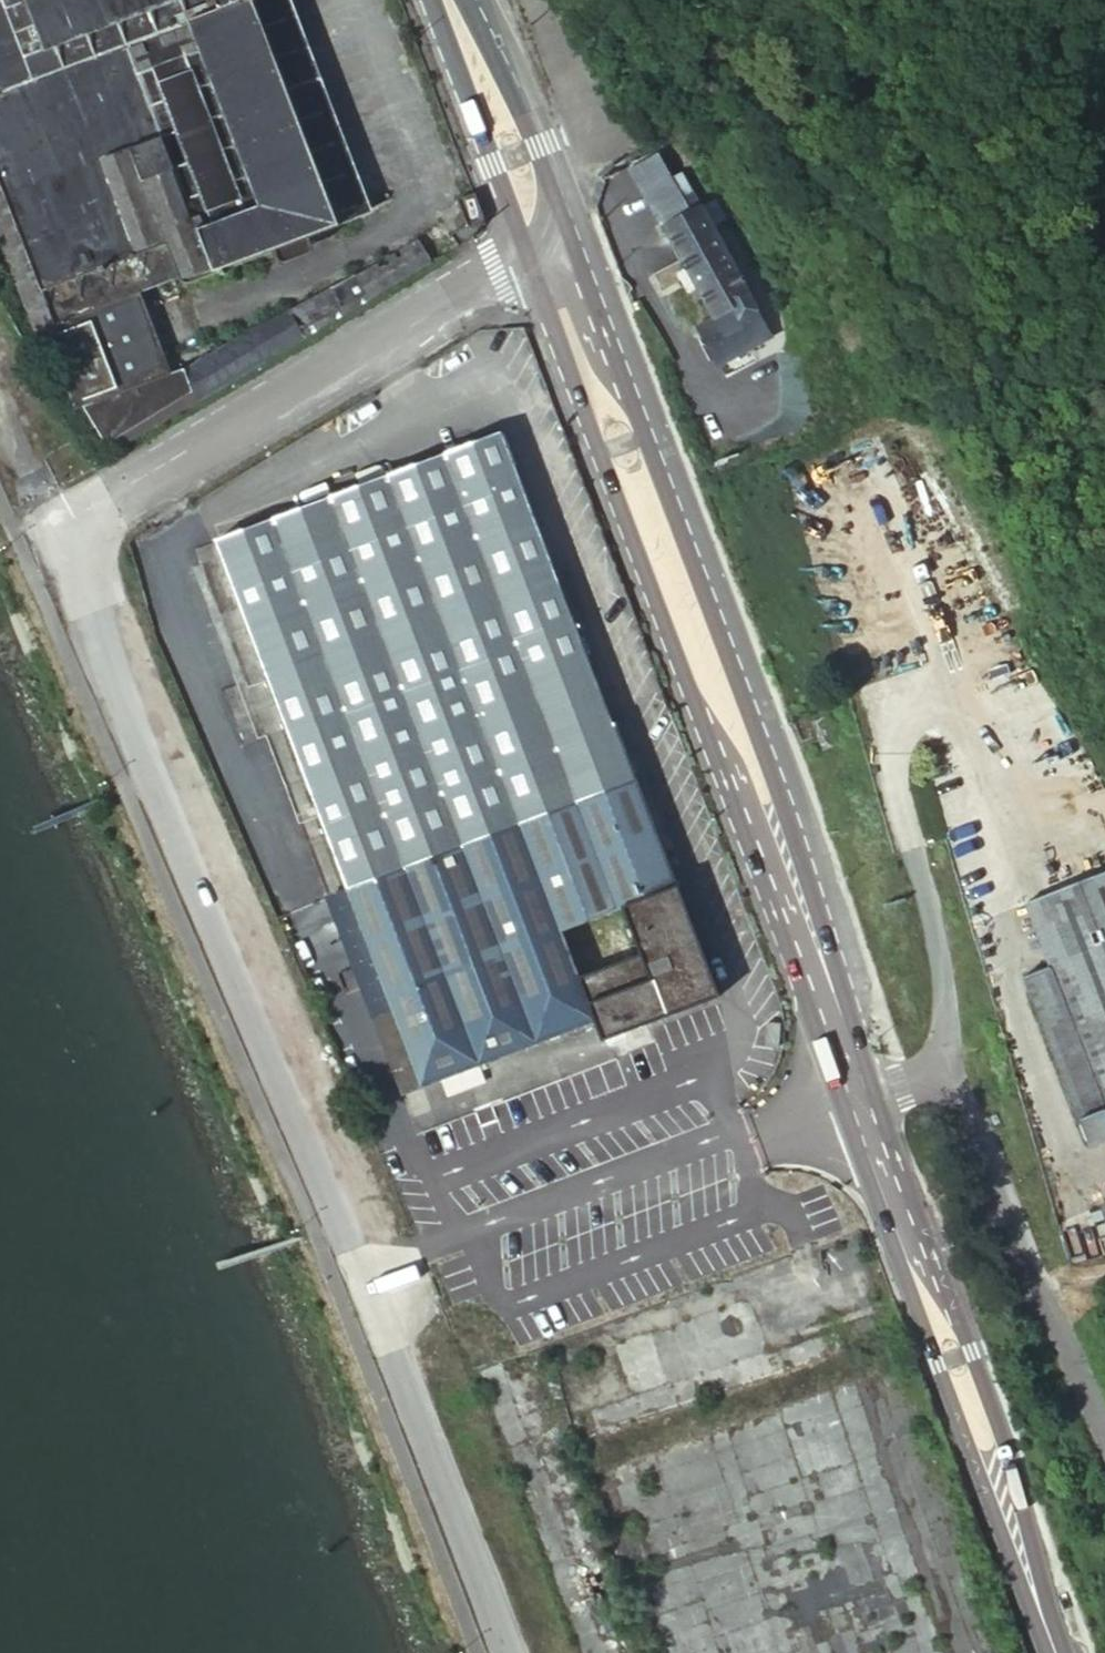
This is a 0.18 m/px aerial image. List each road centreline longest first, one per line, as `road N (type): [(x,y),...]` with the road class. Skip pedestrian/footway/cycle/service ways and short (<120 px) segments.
road 1 (primary): [(857,1101),(843,958),(767,730),(577,229)]
road 2 (primary): [(525,256),(686,699),(857,1101)]
road 3 (unclassified): [(55,528),(525,256)]
road 4 (unclassified): [(161,781),(354,1223)]
road 5 (unclassified): [(354,1223),(508,1652)]
road 6 (unclassified): [(55,528),(161,781)]
road 7 (primary): [(430,0),(525,256)]
road 8 (primary): [(577,229),(472,0)]
road 9 (primary): [(1055,1652),(990,1454)]
road 10 (primary): [(990,1454),(999,1425),(958,1312),(921,1282)]
road 11 (primary): [(921,1282),(919,1321),(961,1436),(990,1454)]
road 12 (primary): [(921,1282),(857,1101)]
road 13 (unclassified): [(0,411),(55,528)]

